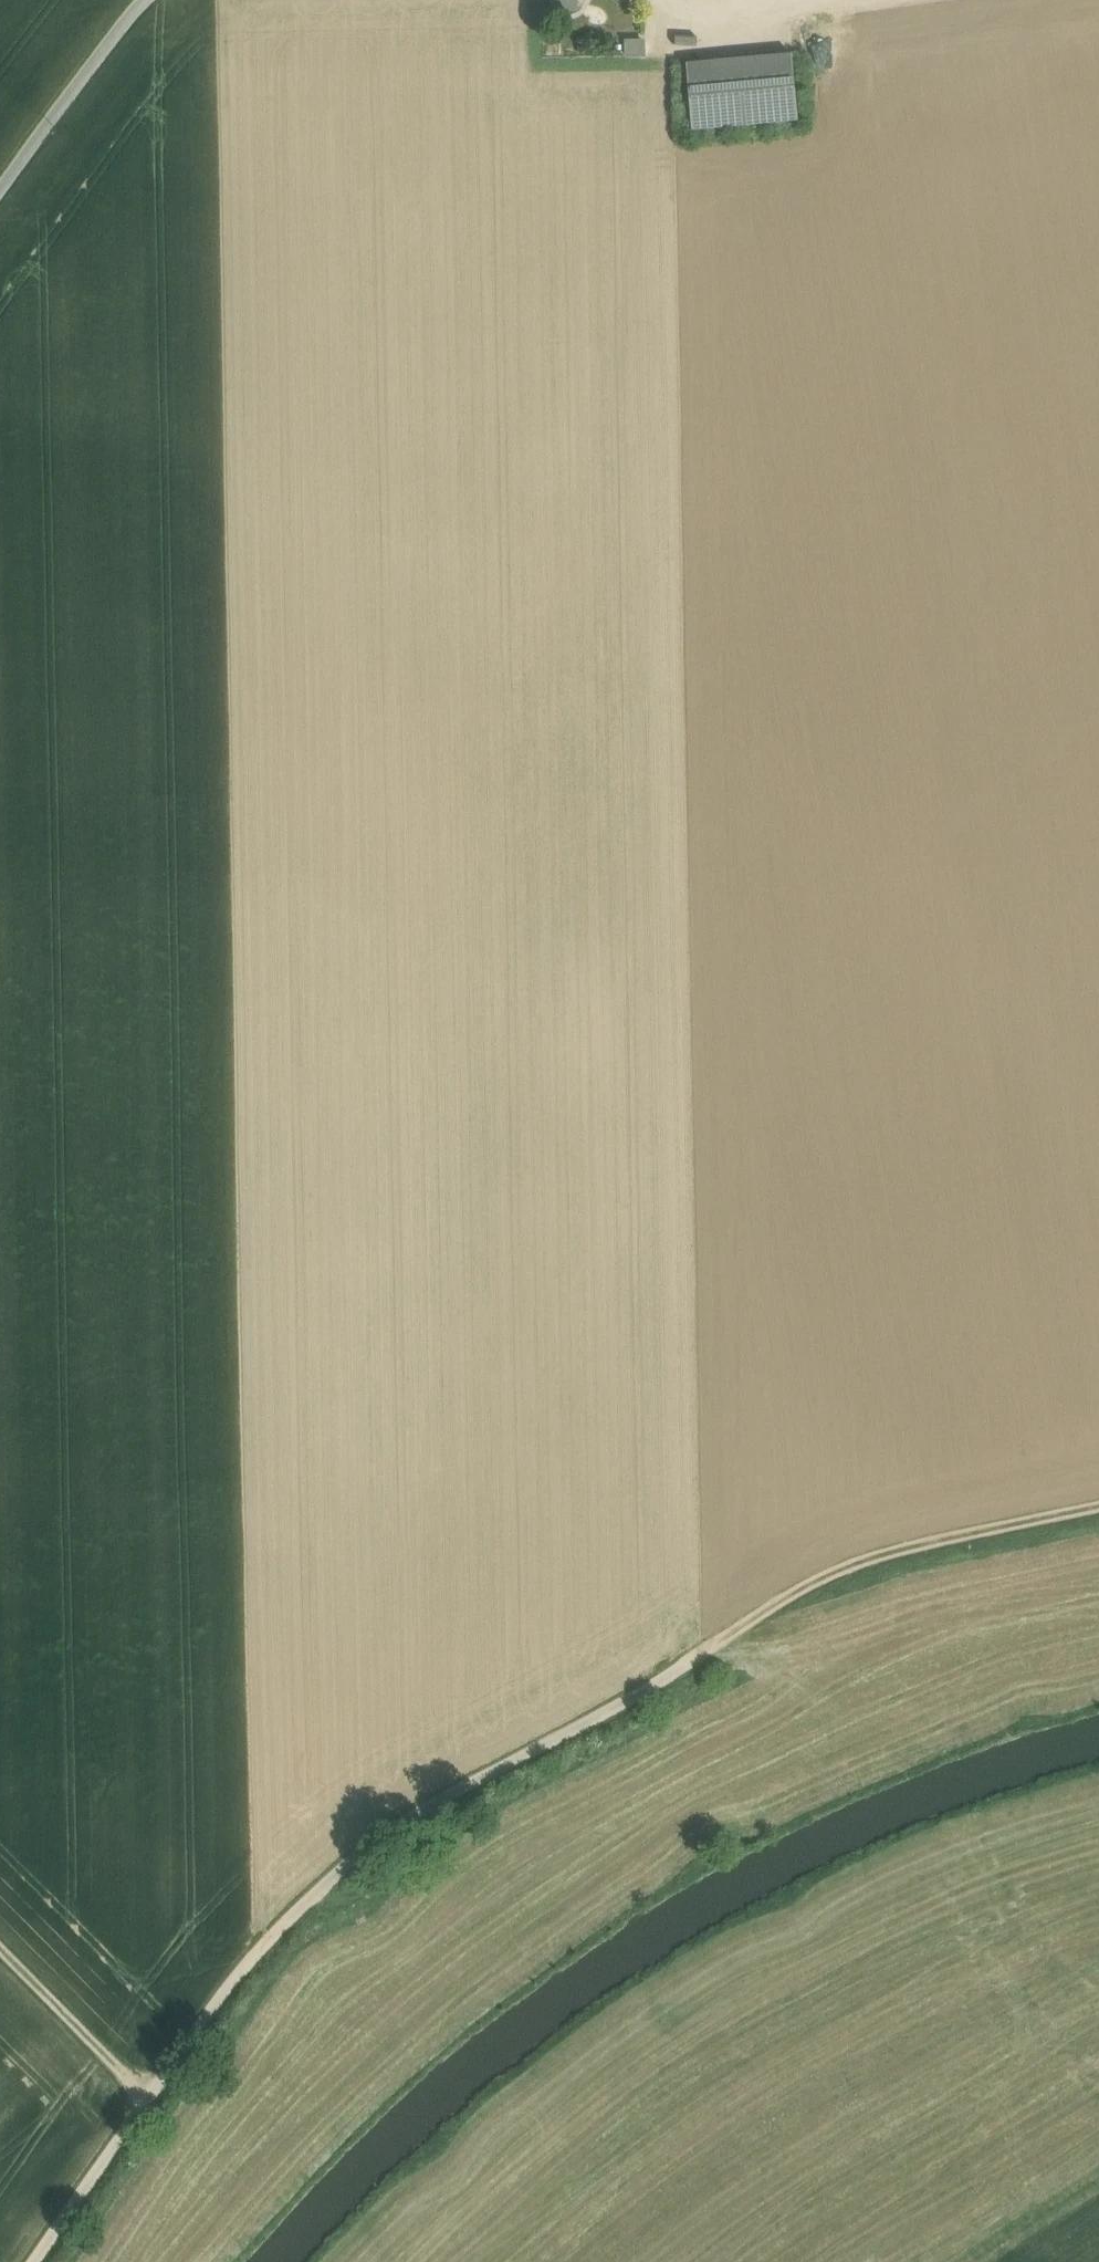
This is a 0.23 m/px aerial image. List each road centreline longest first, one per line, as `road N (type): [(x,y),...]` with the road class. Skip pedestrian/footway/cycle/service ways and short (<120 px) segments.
road 1 (track): [(1098,1517),(836,1570),(343,1871),(147,2097),(36,2261)]
road 2 (track): [(653,0),(672,26),(1016,0)]
road 3 (track): [(0,193),(150,0)]
road 4 (track): [(0,1946),(147,2097)]

